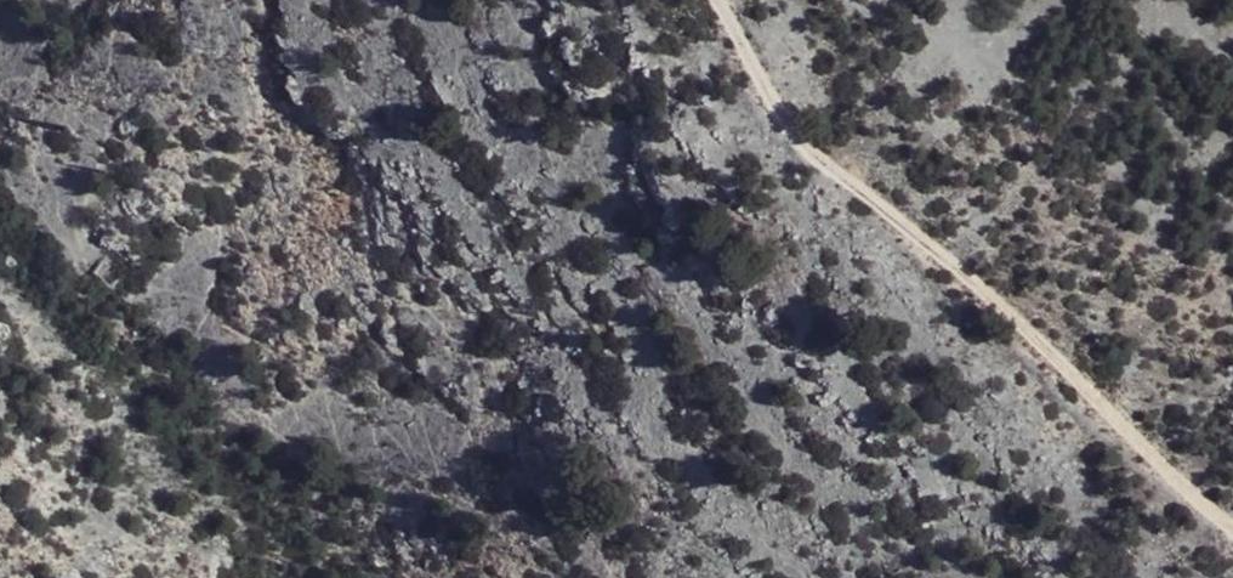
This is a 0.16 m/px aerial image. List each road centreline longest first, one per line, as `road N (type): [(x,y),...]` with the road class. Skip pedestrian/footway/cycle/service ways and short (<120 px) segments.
road 1 (track): [(1232,529),(969,279),(800,140),(717,0)]

